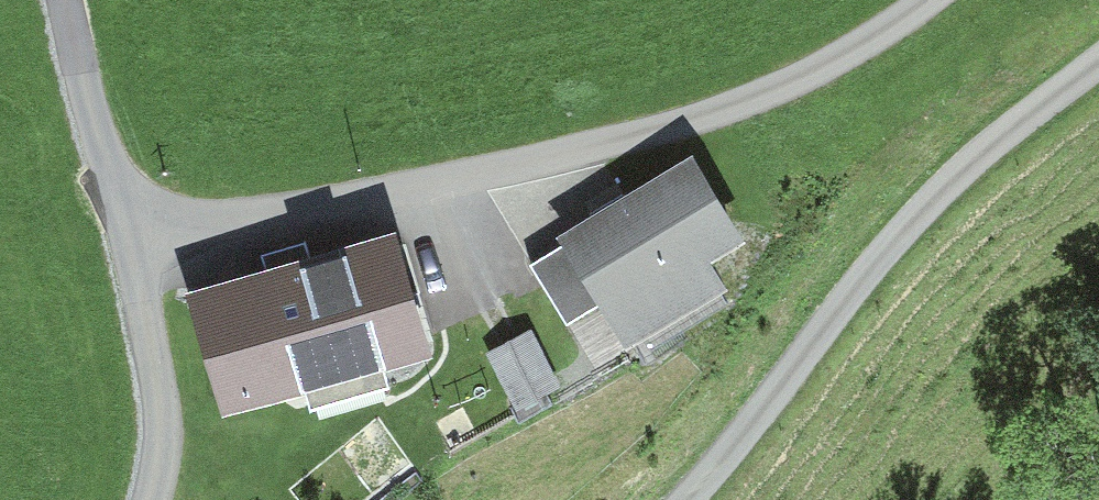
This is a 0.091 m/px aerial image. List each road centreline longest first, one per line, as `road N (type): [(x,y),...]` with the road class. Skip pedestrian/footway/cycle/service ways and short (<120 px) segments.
road 1 (track): [(132,242),(669,128),(789,85),(930,0)]
road 2 (track): [(1098,66),(956,179),(898,240),(691,499)]
road 3 (track): [(132,242),(163,405),(164,456),(153,499)]
road 4 (track): [(67,0),(132,242)]

